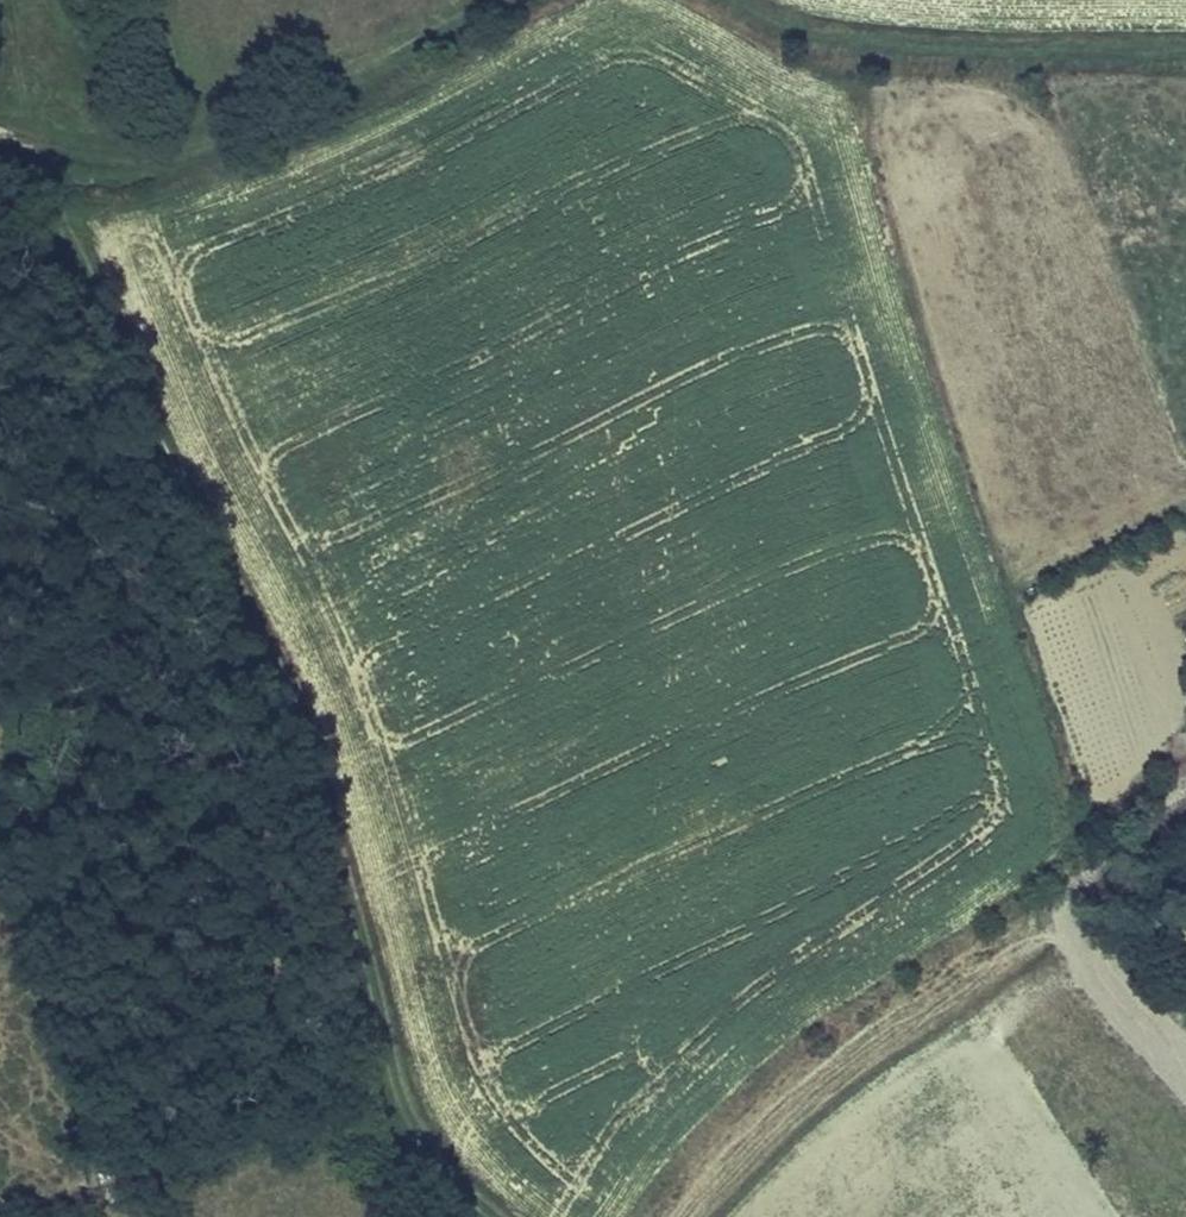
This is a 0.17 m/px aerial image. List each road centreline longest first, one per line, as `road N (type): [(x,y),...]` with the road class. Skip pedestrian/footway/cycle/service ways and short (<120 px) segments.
road 1 (track): [(684,1216),(742,1149),(848,1056),(1084,894),(1185,809)]
road 2 (track): [(1185,50),(804,42),(723,0)]
road 3 (track): [(488,0),(224,128),(56,159)]

